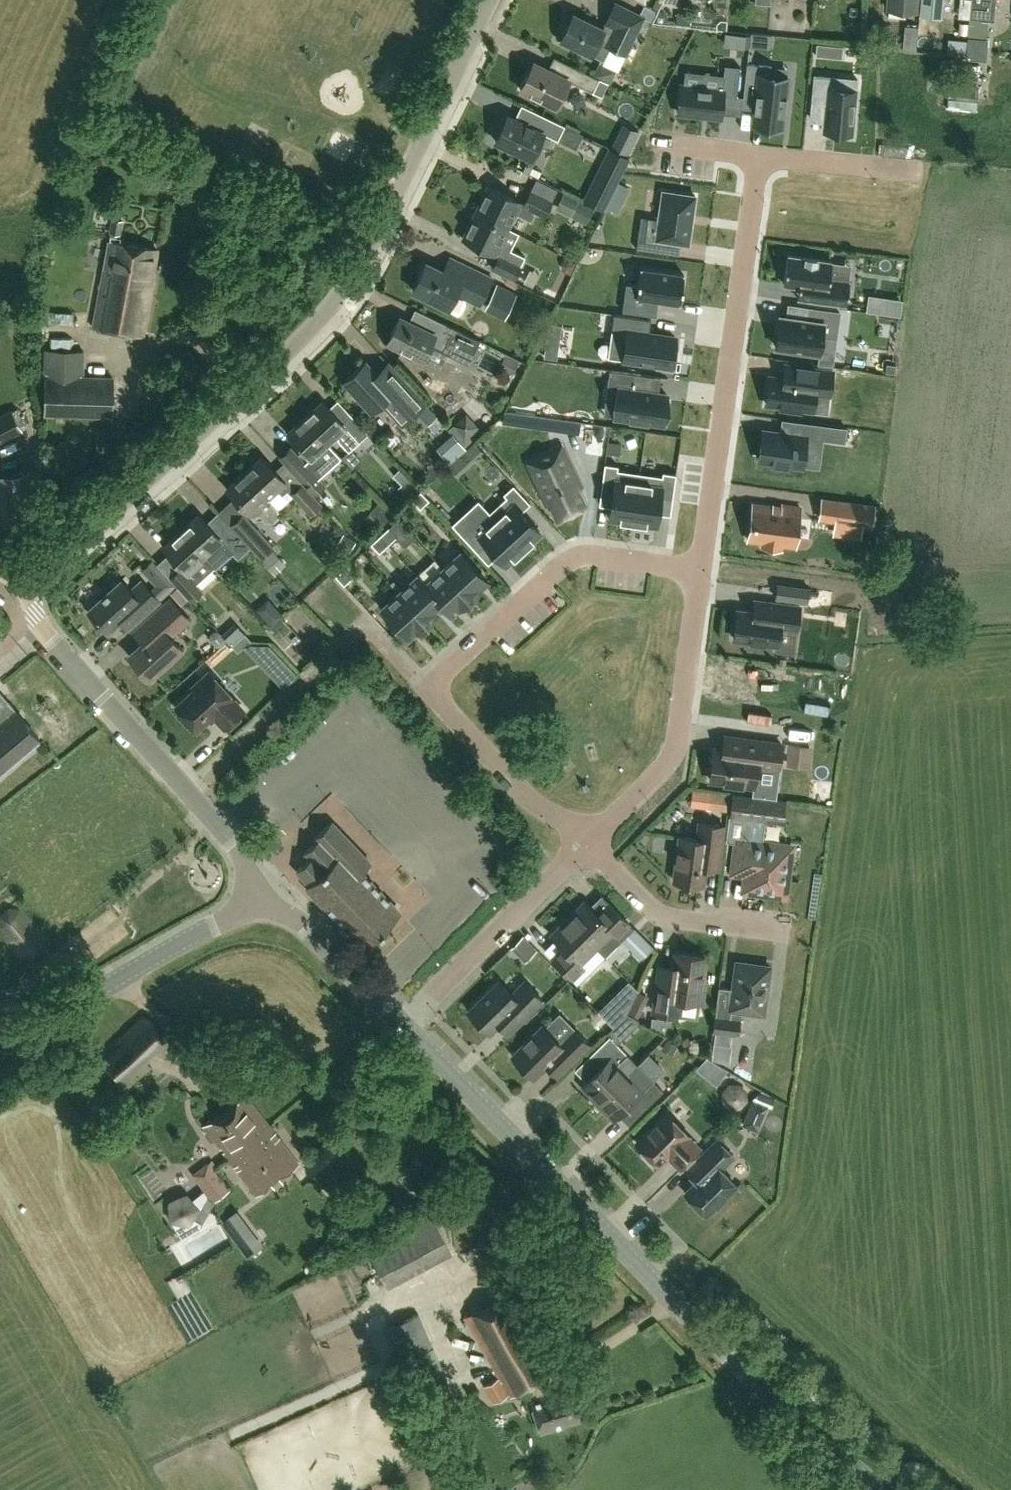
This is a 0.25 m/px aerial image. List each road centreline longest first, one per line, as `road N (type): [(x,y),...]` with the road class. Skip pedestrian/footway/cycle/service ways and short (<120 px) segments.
road 1 (residential): [(27,589),(337,303),(379,238),(491,0)]
road 2 (tertiary): [(877,1489),(727,1352),(405,1023)]
road 3 (residential): [(588,843),(534,804),(427,684),(574,559),(701,570)]
road 4 (residential): [(701,570),(758,156)]
road 5 (unclassified): [(256,907),(229,839),(53,645),(27,589)]
road 6 (residential): [(588,843),(668,764),(701,570)]
road 7 (tertiary): [(0,1048),(256,907)]
road 8 (residential): [(405,1023),(588,843)]
road 9 (residential): [(794,931),(667,917),(588,843)]
road 10 (tertiary): [(405,1023),(291,915),(256,907)]
road 11 (residential): [(916,171),(758,156)]

